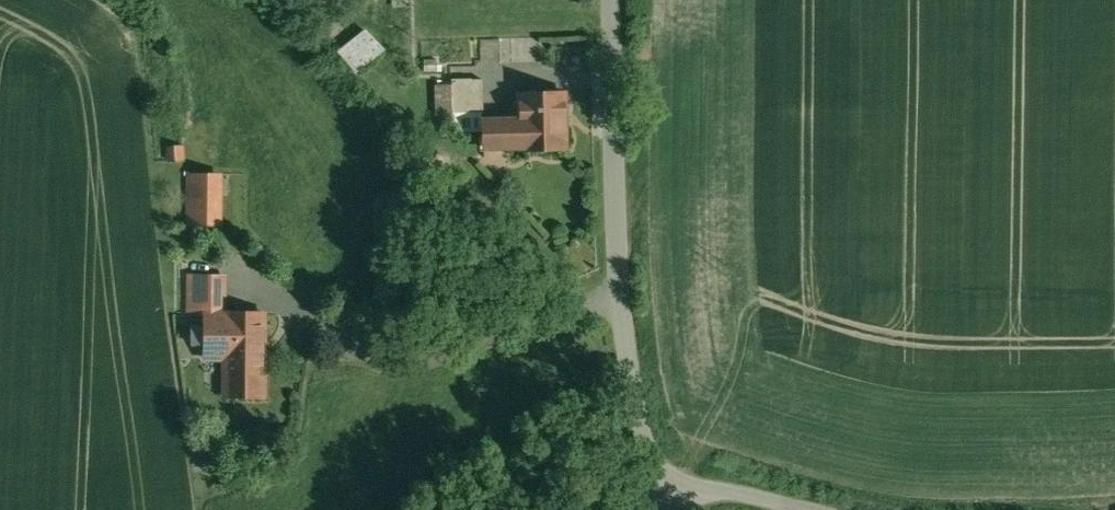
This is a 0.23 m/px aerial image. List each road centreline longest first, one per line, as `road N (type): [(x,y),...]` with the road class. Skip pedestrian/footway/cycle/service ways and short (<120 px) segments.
road 1 (unclassified): [(654,484),(622,308),(611,0)]
road 2 (unclassified): [(654,484),(782,509)]

